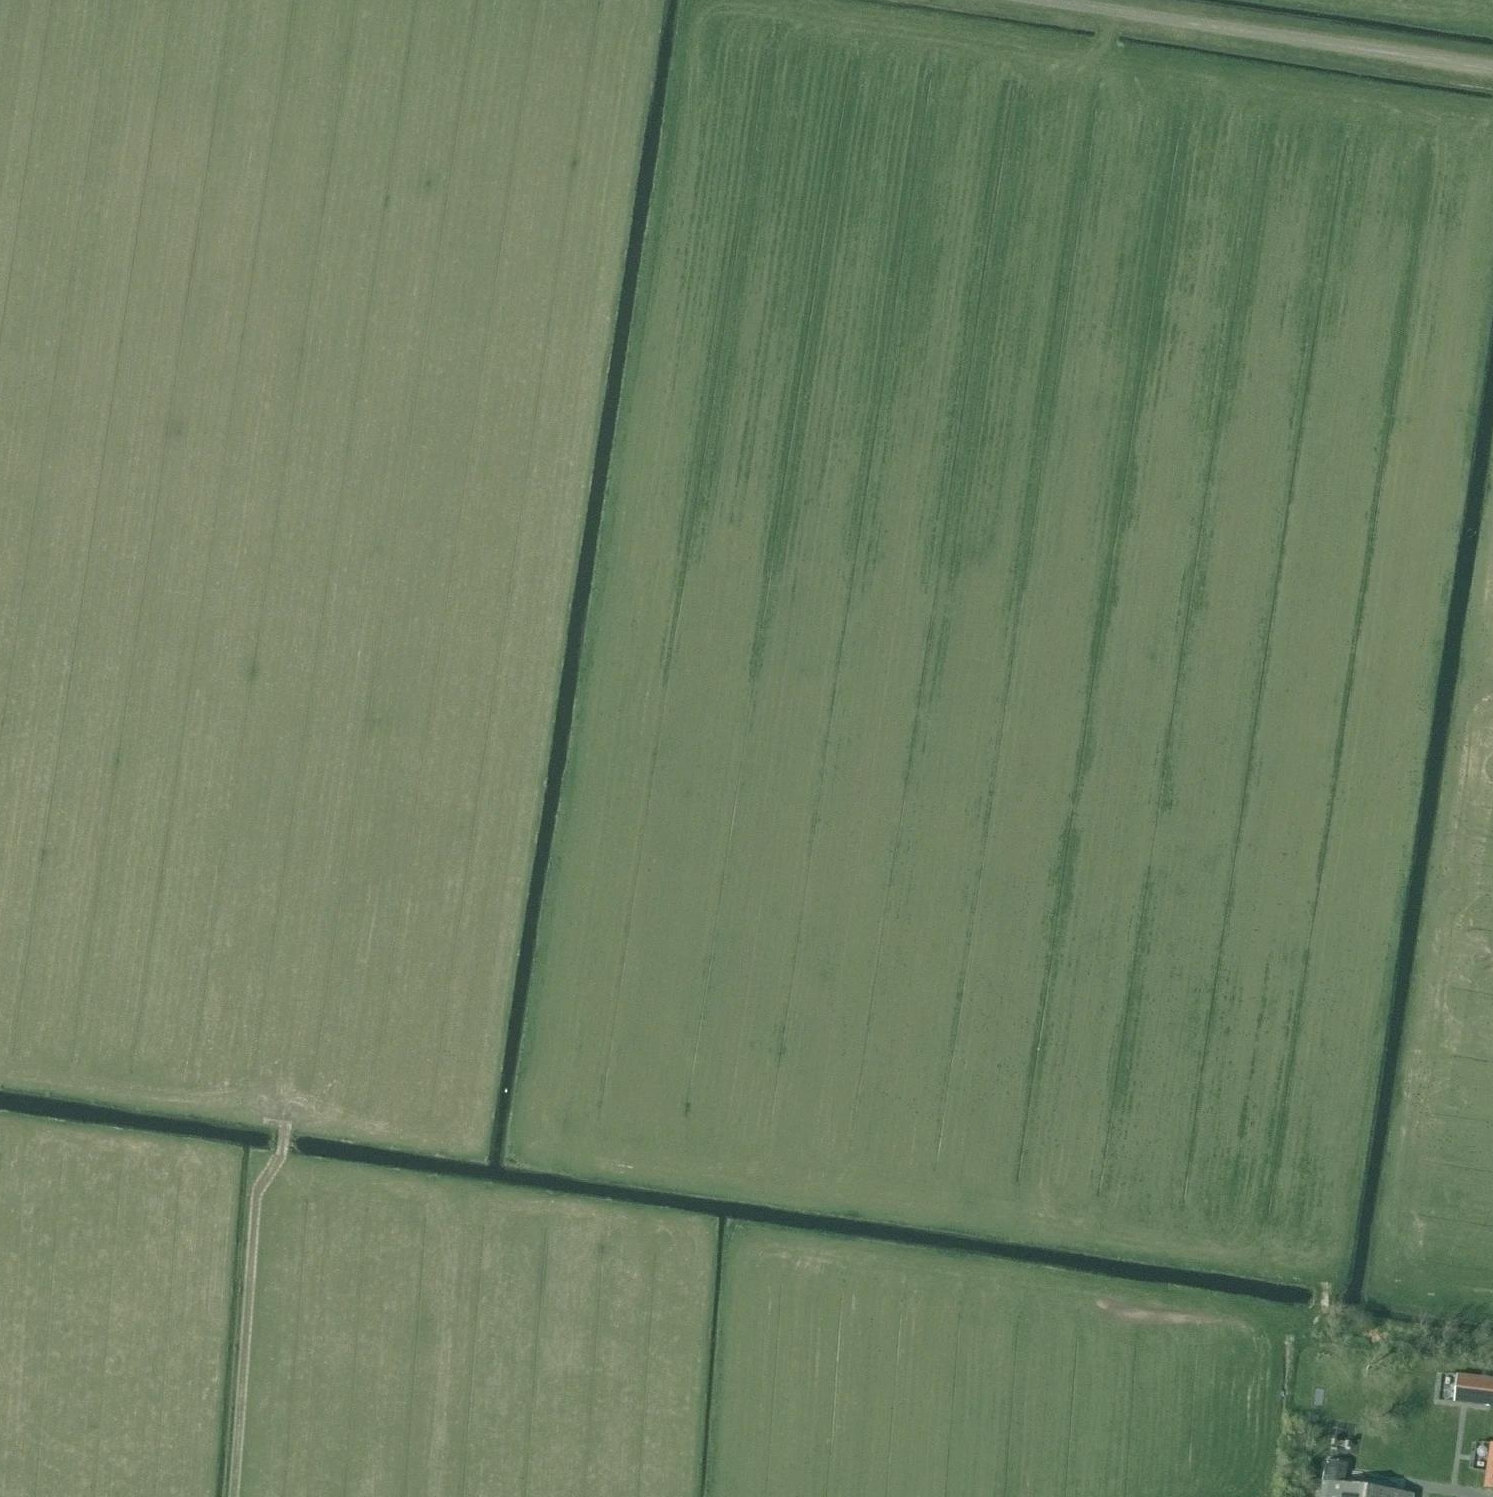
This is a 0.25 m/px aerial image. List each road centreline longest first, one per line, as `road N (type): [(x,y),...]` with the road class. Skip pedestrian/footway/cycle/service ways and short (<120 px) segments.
road 1 (unclassified): [(1492,62),(1083,0)]

